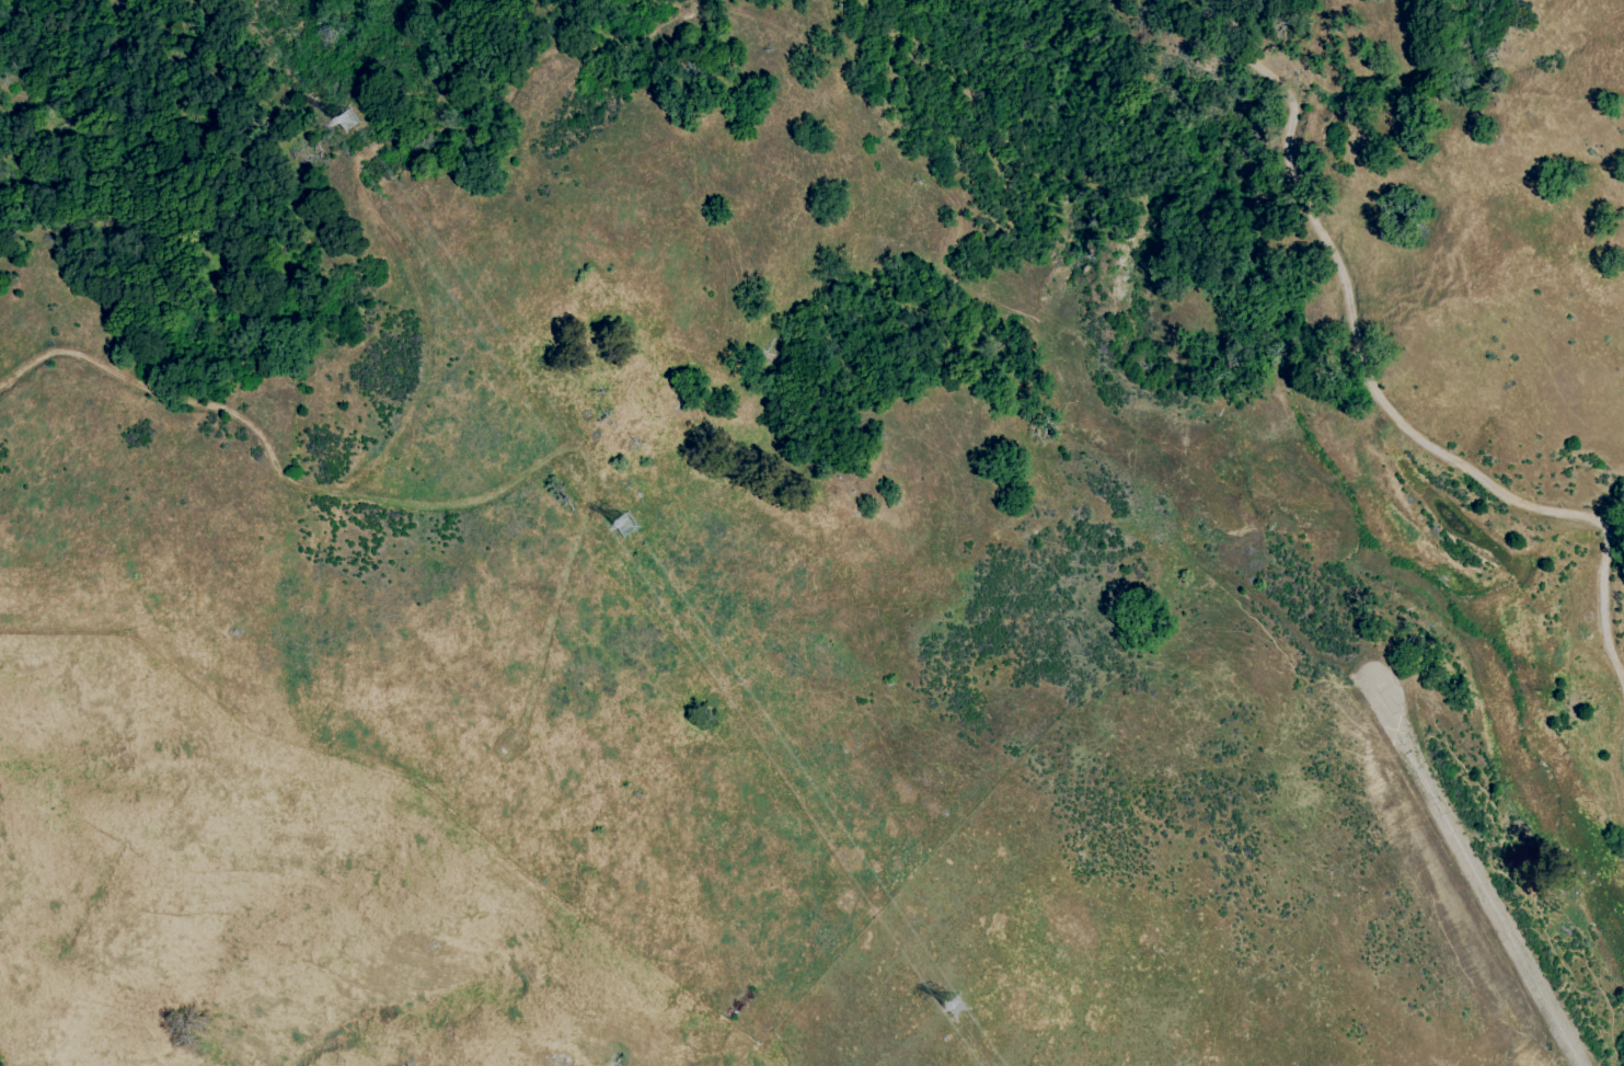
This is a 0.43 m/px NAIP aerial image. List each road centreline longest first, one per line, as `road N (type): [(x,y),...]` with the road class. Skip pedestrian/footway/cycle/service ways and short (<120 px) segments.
road 1 (track): [(0,388),(56,353),(76,356),(131,385),(245,422),(290,490),(421,507),(463,506),(516,488),(550,457),(572,451),(587,461),(578,549),(562,576),(538,685),(502,767)]
road 2 (track): [(1623,670),(1605,592),(1603,530),(1496,491),(1389,412),(1332,241),(1301,186),(1294,94),(1255,42),(1253,0)]
road 3 (track): [(585,514),(882,917)]
road 4 (track): [(882,917),(993,1065)]

